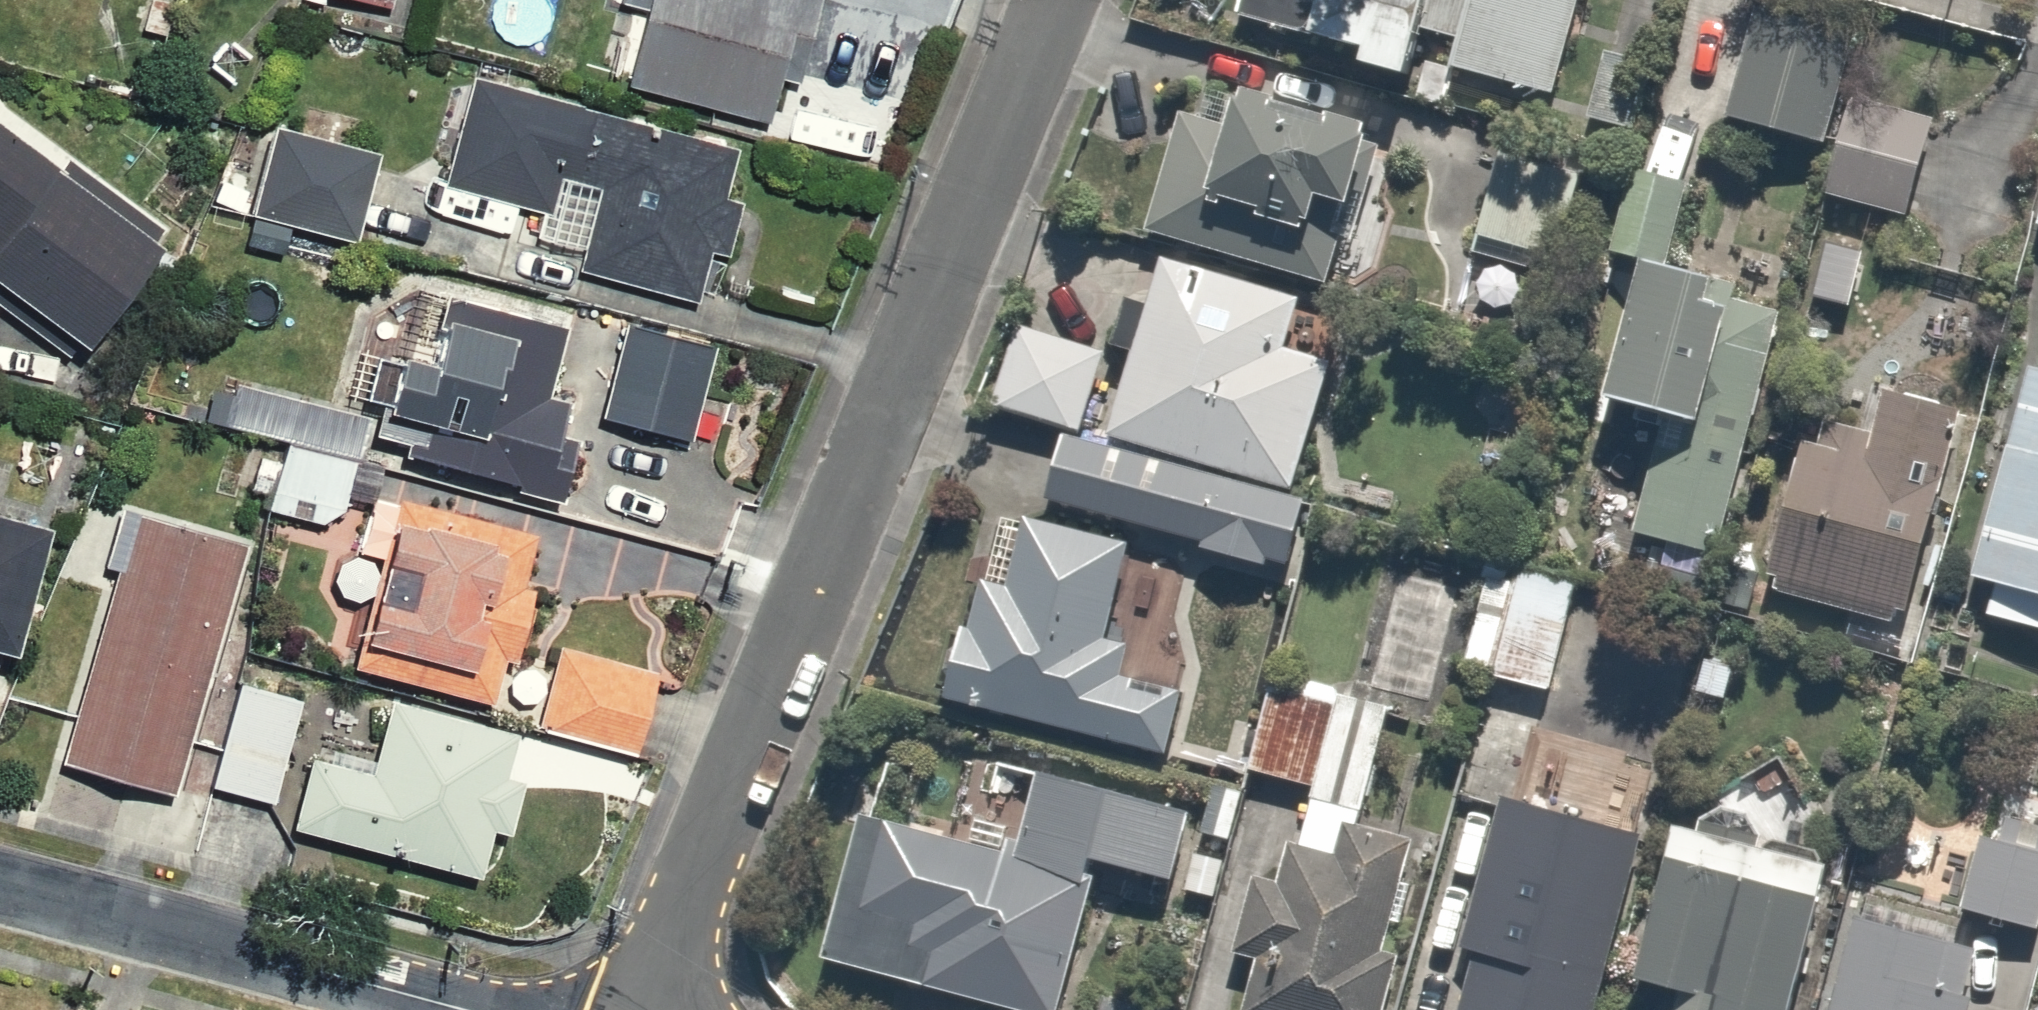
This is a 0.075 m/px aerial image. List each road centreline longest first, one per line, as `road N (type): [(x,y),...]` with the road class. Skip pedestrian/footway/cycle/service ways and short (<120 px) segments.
road 1 (residential): [(1046,0),(637,1009)]
road 2 (residential): [(454,1009),(0,884)]

